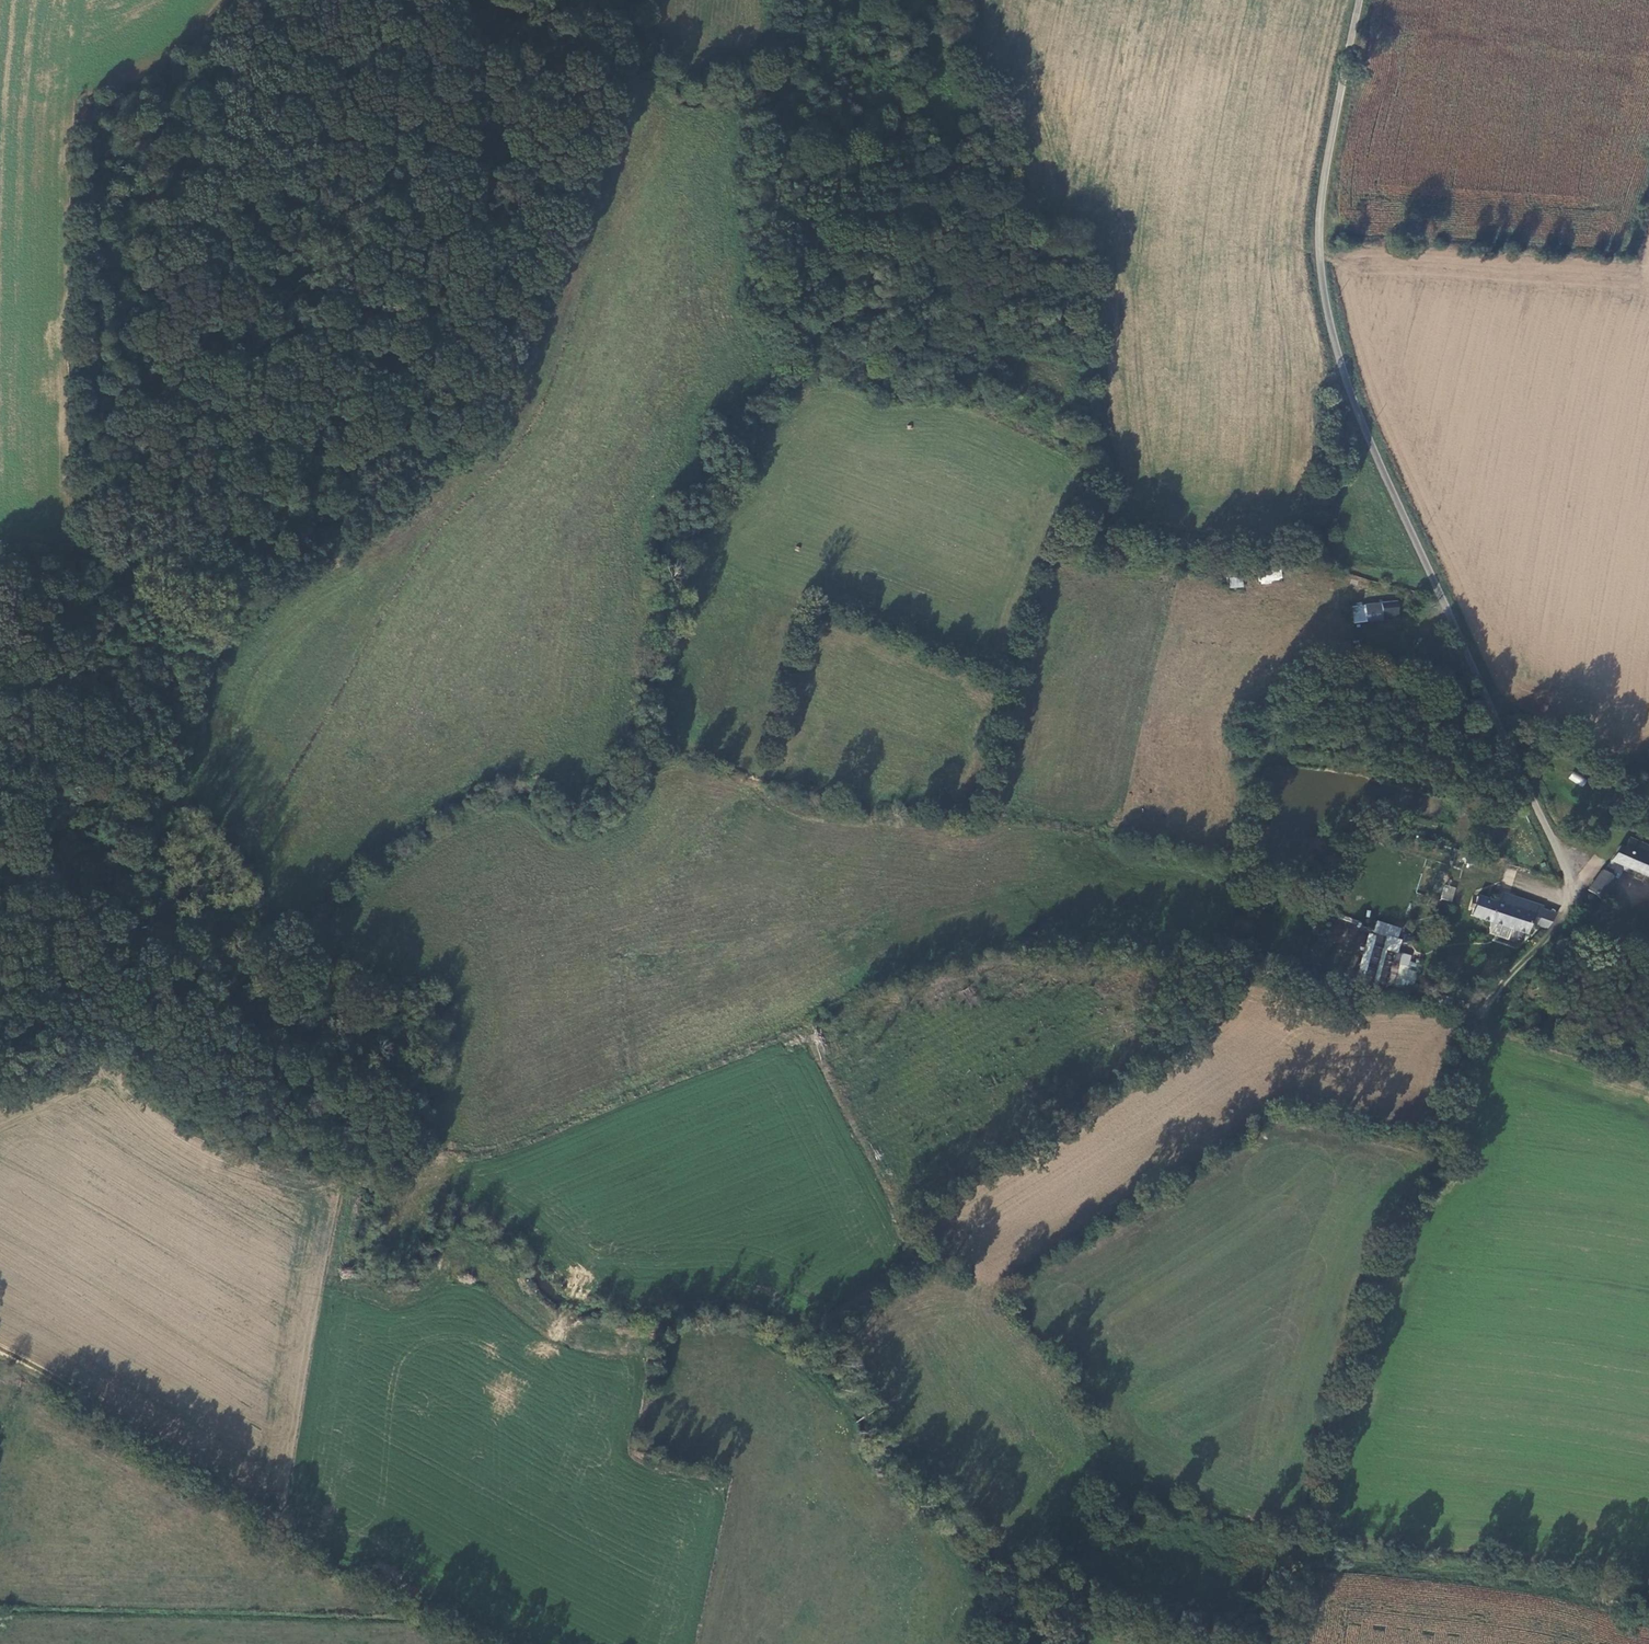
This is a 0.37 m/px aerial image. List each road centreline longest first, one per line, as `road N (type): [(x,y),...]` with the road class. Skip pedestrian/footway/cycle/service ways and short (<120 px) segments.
road 1 (unclassified): [(1364,0),(1322,222),(1333,338),(1360,426),(1572,888)]
road 2 (track): [(1479,1009),(1572,888)]

